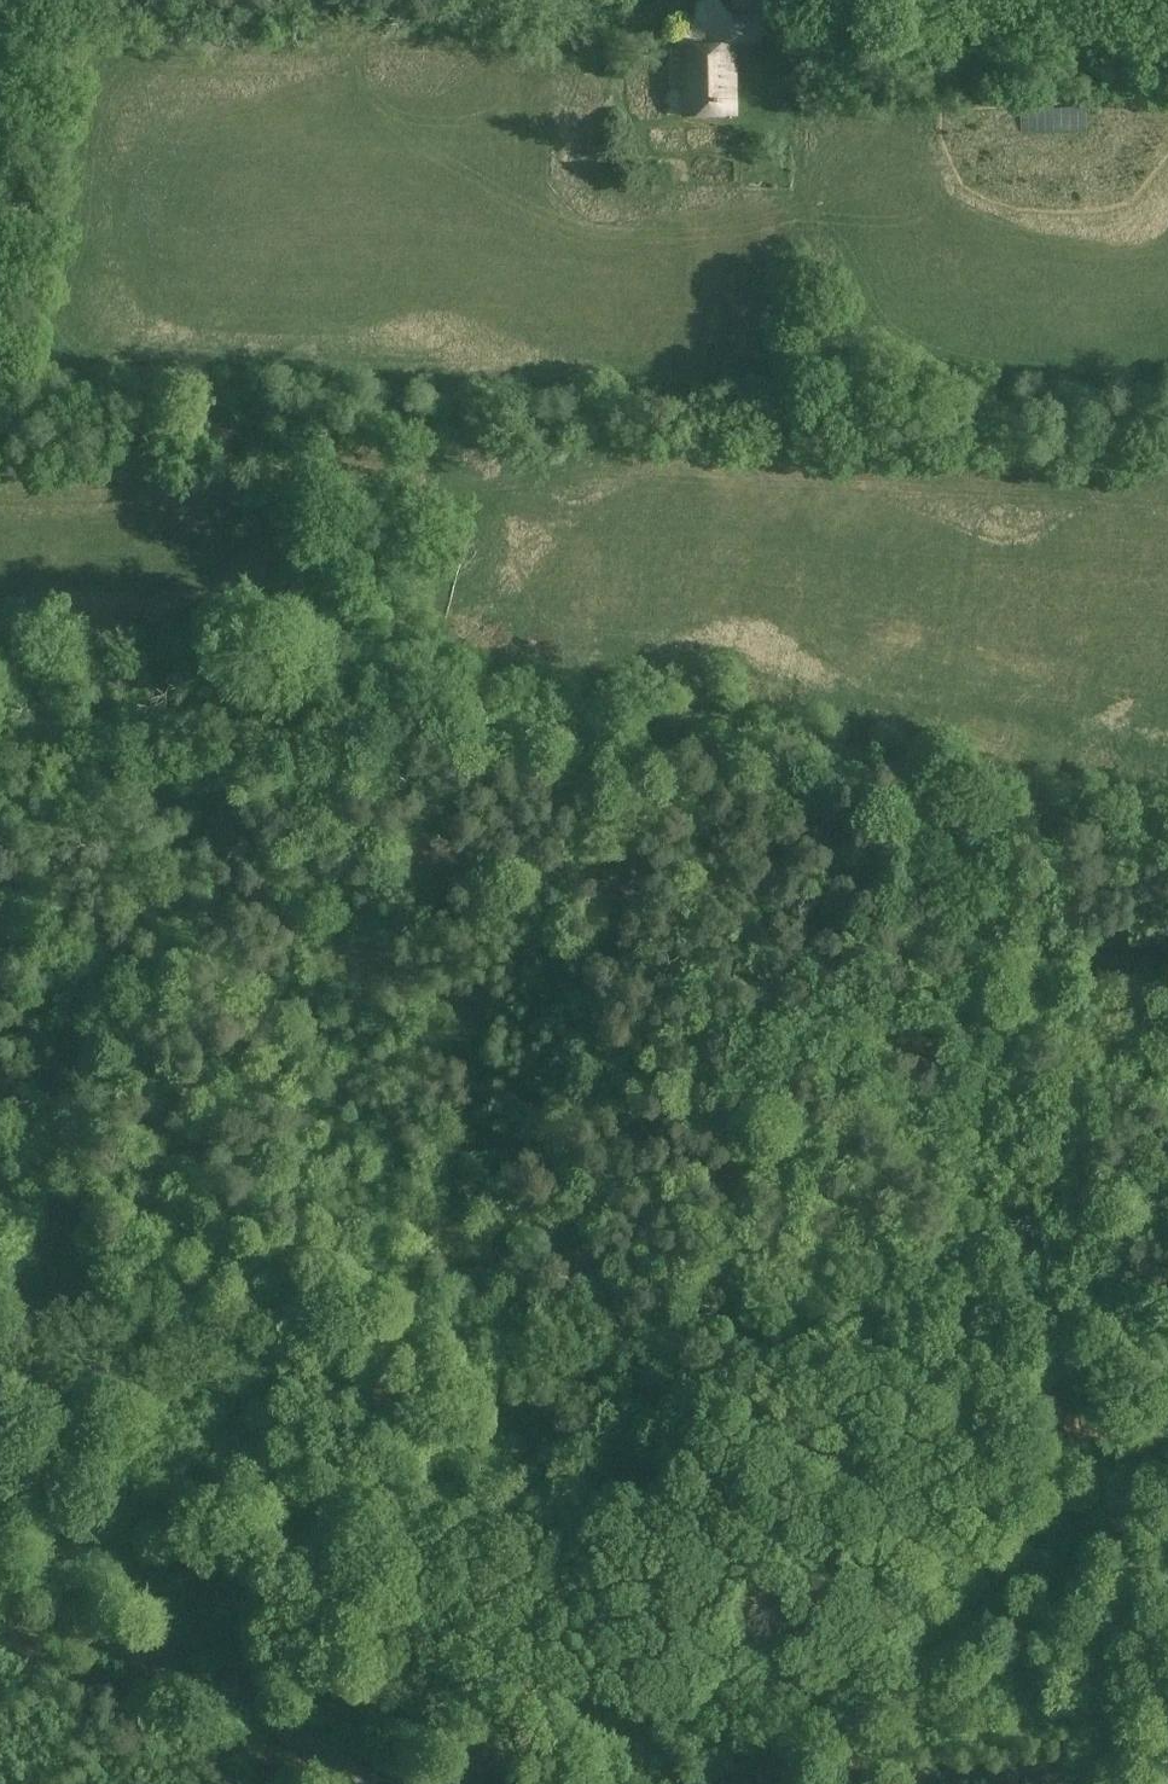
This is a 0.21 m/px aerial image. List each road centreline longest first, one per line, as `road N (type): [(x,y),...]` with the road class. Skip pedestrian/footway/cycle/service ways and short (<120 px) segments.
road 1 (track): [(148,1651),(246,1324),(293,1292),(890,1019),(1167,970)]
road 2 (tertiary): [(376,1783),(187,1668),(0,1607)]
road 3 (tertiary): [(1167,1777),(811,1783)]
road 4 (track): [(162,1657),(118,1727),(100,1783)]

